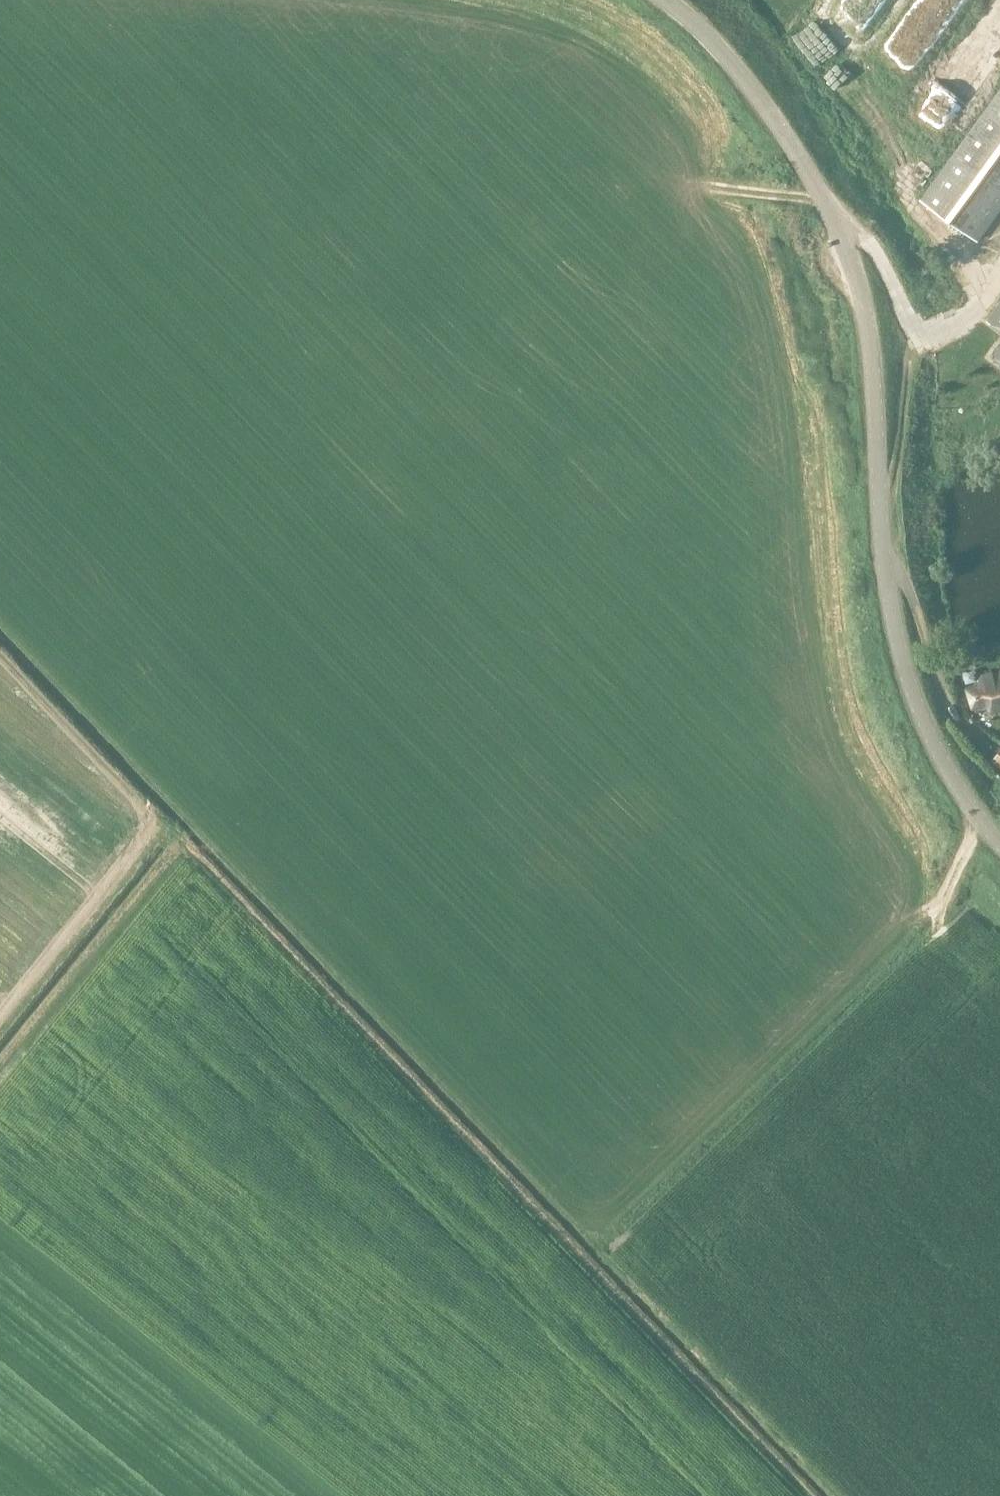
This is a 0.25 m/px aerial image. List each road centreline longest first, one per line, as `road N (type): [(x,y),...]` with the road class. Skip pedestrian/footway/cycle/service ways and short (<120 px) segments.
road 1 (tertiary): [(999,843),(943,762),(898,643),(870,341),(847,250),(768,111),(713,42),(666,0)]

